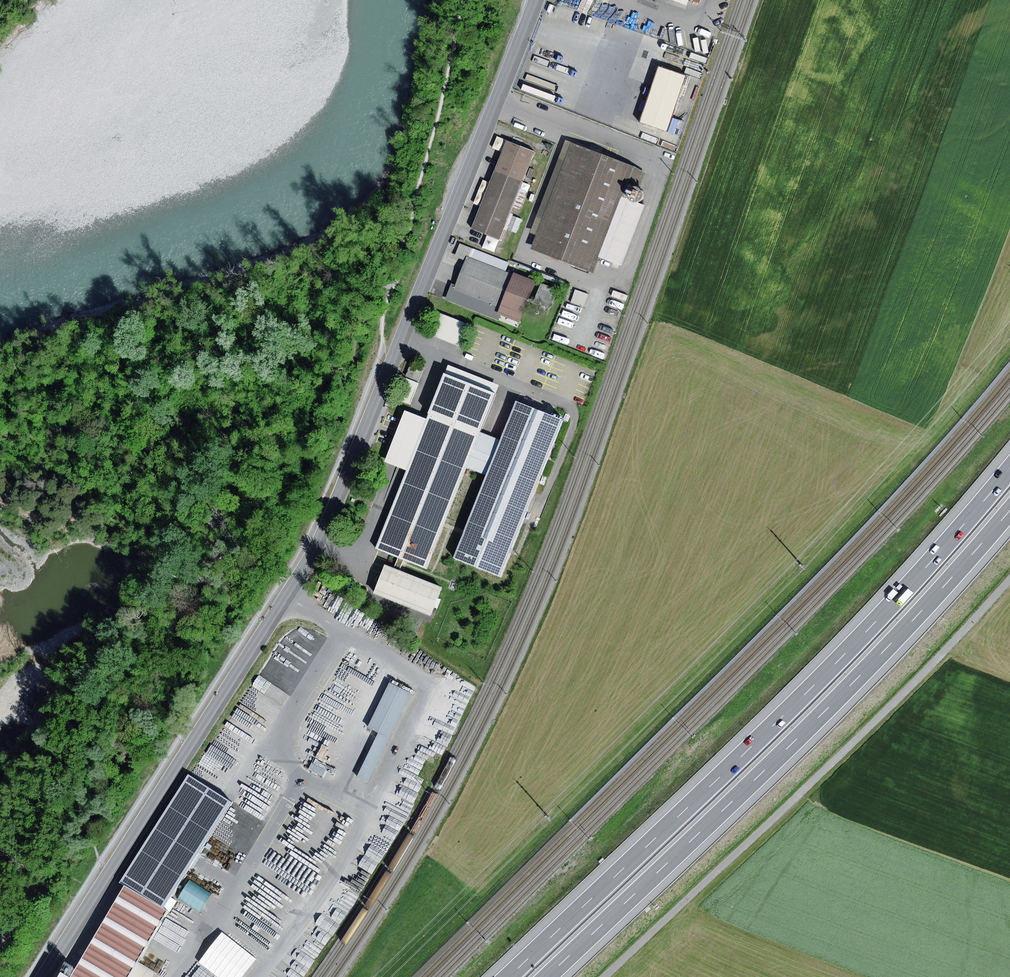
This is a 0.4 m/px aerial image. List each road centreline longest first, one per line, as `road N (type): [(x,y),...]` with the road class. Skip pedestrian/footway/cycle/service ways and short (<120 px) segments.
road 1 (unclassified): [(43,976),(310,558),(536,0)]
road 2 (motorway): [(1009,470),(886,612),(508,976)]
road 3 (motorway): [(545,976),(821,714),(1009,509)]
road 4 (track): [(1009,576),(930,668),(604,976)]

